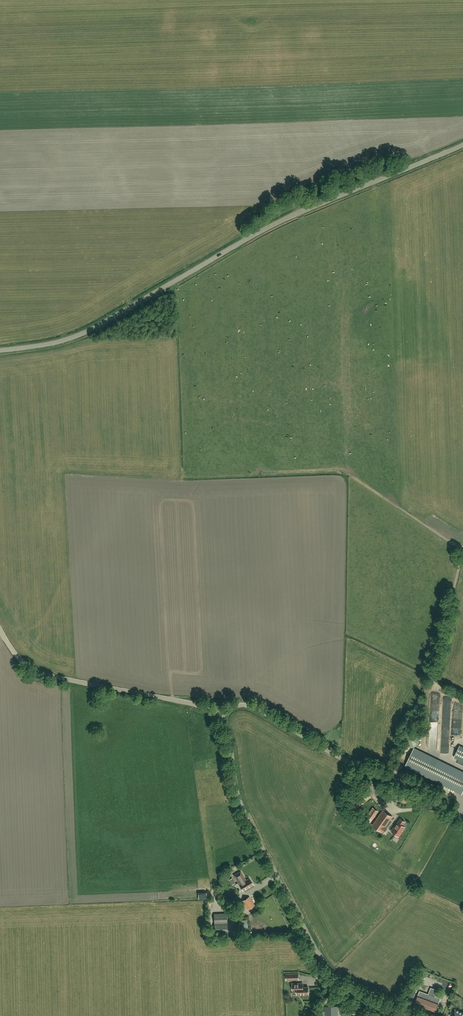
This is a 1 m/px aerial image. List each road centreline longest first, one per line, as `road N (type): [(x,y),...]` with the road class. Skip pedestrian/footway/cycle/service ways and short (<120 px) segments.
road 1 (unclassified): [(0,351),(71,339),(281,222),(462,145)]
road 2 (unclassified): [(413,1015),(350,990),(331,972),(241,804),(219,717)]
road 3 (unclassified): [(462,819),(249,705),(219,717)]
road 4 (unclassified): [(219,717),(34,670),(0,629)]

